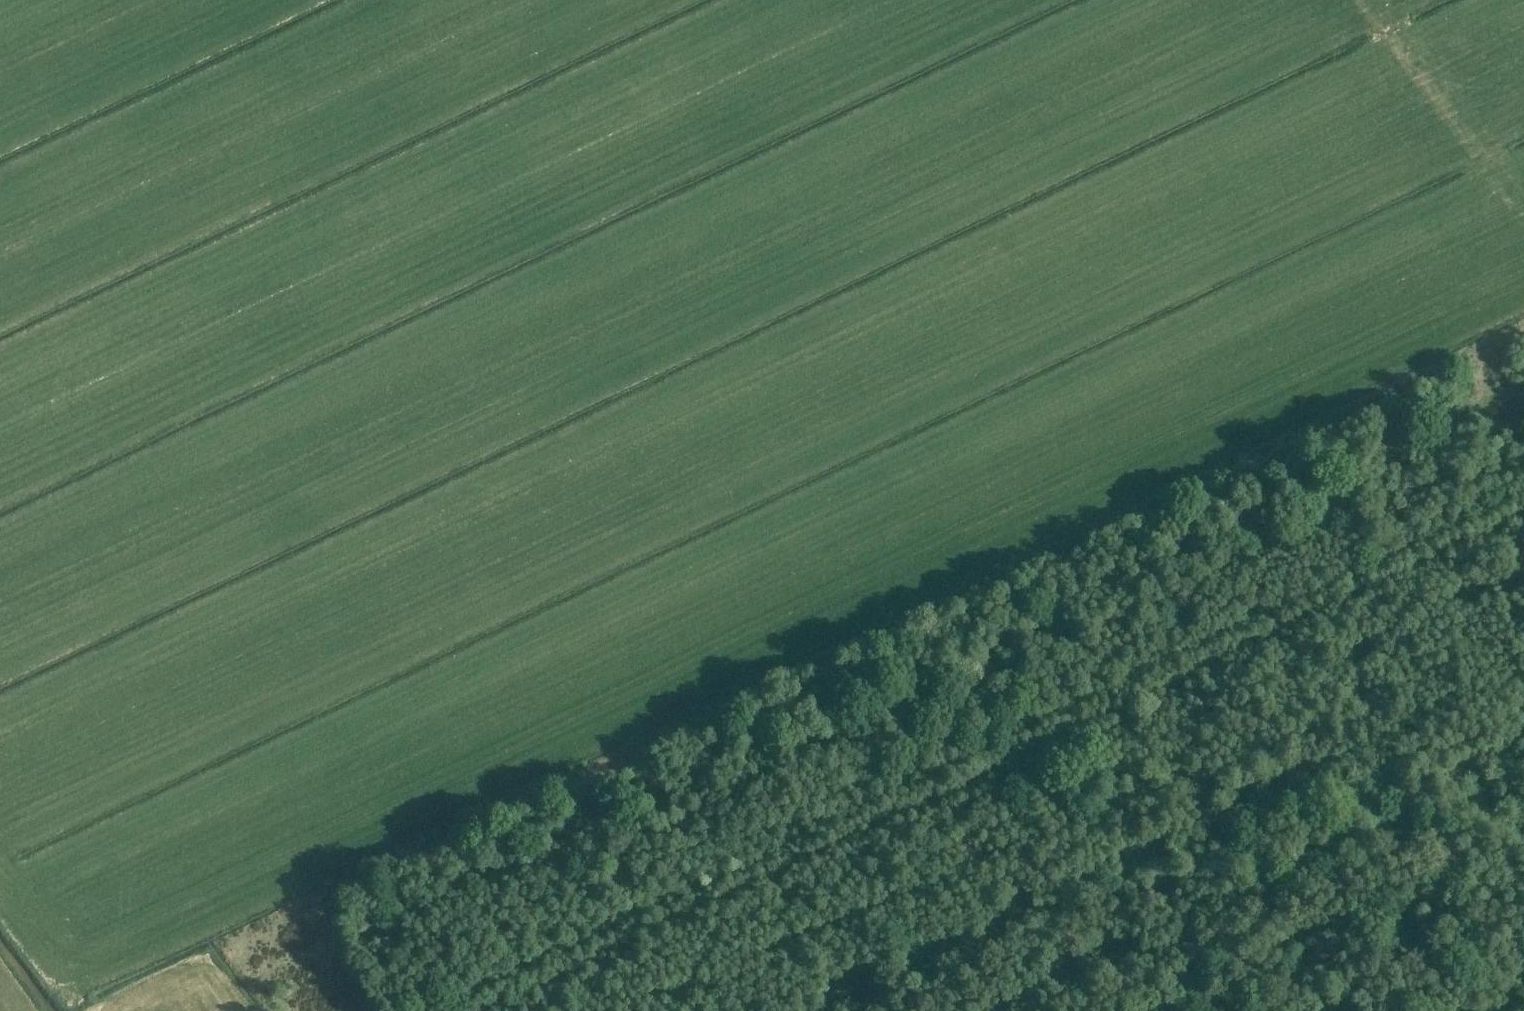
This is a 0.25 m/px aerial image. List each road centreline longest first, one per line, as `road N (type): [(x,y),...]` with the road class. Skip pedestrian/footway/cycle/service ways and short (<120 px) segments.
road 1 (track): [(1365,0),(1523,214)]

